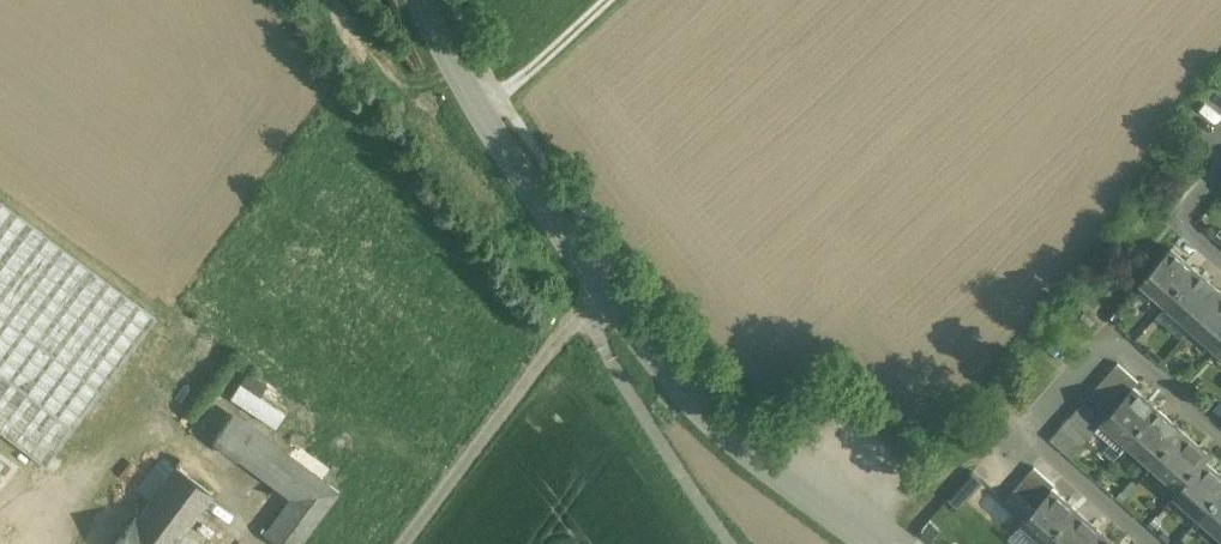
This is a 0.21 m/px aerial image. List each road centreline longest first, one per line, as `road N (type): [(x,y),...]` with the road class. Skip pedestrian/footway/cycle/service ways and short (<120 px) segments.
road 1 (tertiary): [(420,0),(537,198),(698,407),(875,543)]
road 2 (residential): [(1149,543),(1033,442),(1116,343),(1220,434)]
road 3 (track): [(583,310),(410,543)]

